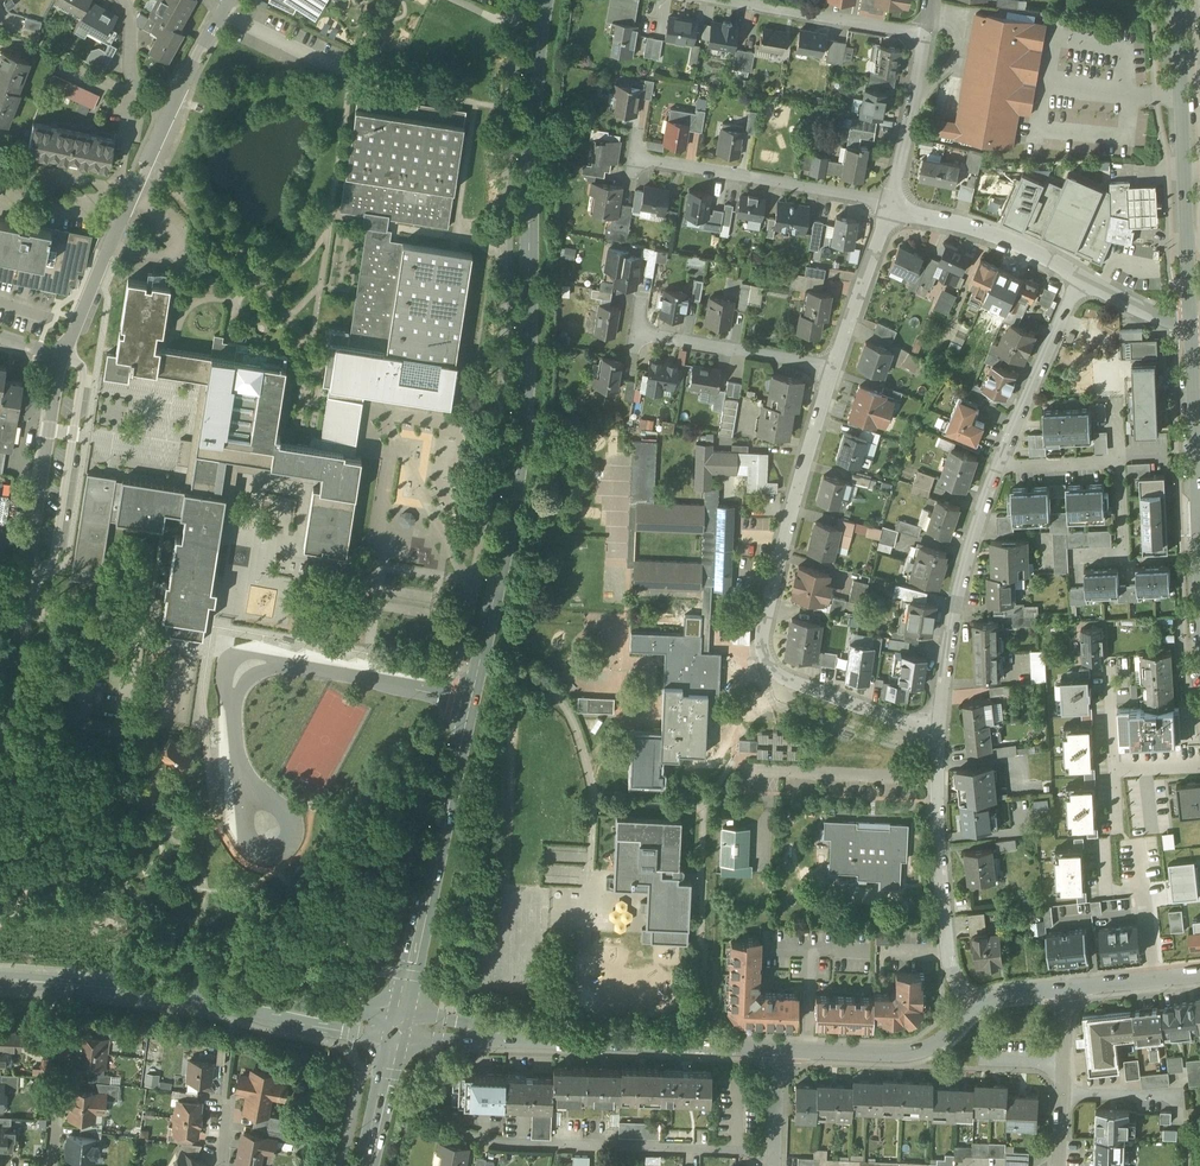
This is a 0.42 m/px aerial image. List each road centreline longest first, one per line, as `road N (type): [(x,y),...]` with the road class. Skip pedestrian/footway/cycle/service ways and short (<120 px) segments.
road 1 (secondary): [(544,0),(529,162),(522,438),(474,690)]
road 2 (residential): [(939,731),(797,684),(780,673),(763,643),(835,368)]
road 3 (secondary): [(0,981),(125,990),(396,1028)]
road 4 (residential): [(396,1028),(775,1050)]
road 5 (secondary): [(474,690),(396,1028)]
road 6 (tertiary): [(1177,0),(1191,329)]
road 7 (residential): [(775,1149),(470,1135)]
road 8 (residential): [(973,1010),(953,981),(948,955),(939,731)]
road 9 (residential): [(939,731),(955,609),(997,467)]
road 10 (residential): [(66,363),(95,264),(164,116)]
road 11 (residential): [(17,614),(66,363)]
road 12 (residential): [(888,207),(644,161)]
road 13 (residential): [(238,650),(474,690)]
road 14 (residential): [(775,1050),(915,1053),(947,1037),(973,1010)]
road 15 (residential): [(1080,280),(1000,239),(888,207)]
road 16 (residential): [(997,467),(1080,280)]
road 17 (residential): [(835,368),(637,333)]
road 18 (residential): [(924,34),(739,0)]
road 19 (residential): [(888,207),(924,34)]
road 20 (residential): [(1064,990),(1056,1165)]
road 21 (residential): [(835,368),(888,207)]
road 22 (tertiary): [(1191,329),(1198,496)]
road 23 (residential): [(17,614),(170,640)]
road 24 (residential): [(1116,461),(1123,558),(1078,560)]
road 25 (secondary): [(396,1028),(366,1165)]
road 26 (residential): [(164,116),(223,0)]
road 27 (residential): [(164,116),(133,77),(122,0)]
road 28 (residential): [(1191,329),(1080,280)]

